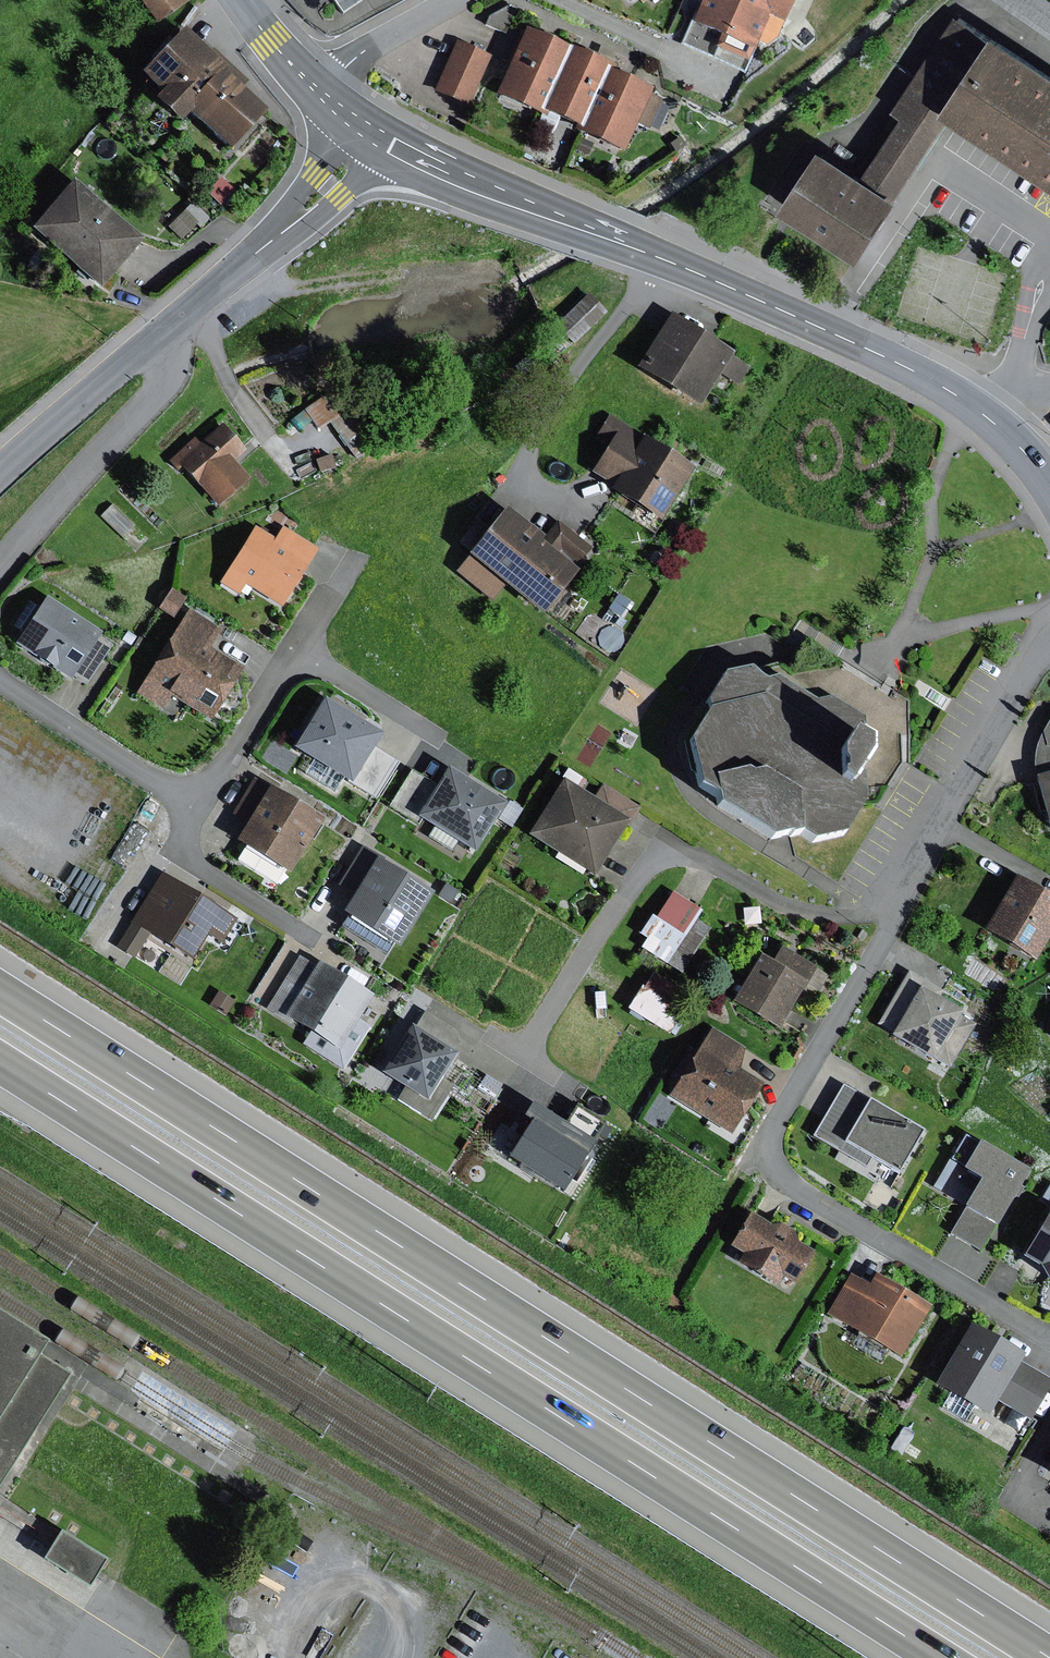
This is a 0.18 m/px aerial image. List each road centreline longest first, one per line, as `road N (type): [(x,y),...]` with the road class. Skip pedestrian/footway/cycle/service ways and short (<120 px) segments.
road 1 (motorway): [(1049,1657),(0,991)]
road 2 (motorway): [(0,1065),(933,1657)]
road 3 (residential): [(1049,640),(901,891),(892,924),(770,1136),(769,1160),(784,1180),(1049,1339)]
road 4 (primary): [(990,420),(904,365),(374,135)]
road 5 (residential): [(0,680),(168,790),(187,792),(216,776),(320,608)]
road 6 (residential): [(162,335),(173,373),(0,567)]
road 7 (unclassified): [(162,335),(330,186),(374,135)]
road 8 (unclassified): [(0,474),(162,335)]
road 9 (residential): [(315,90),(458,0)]

